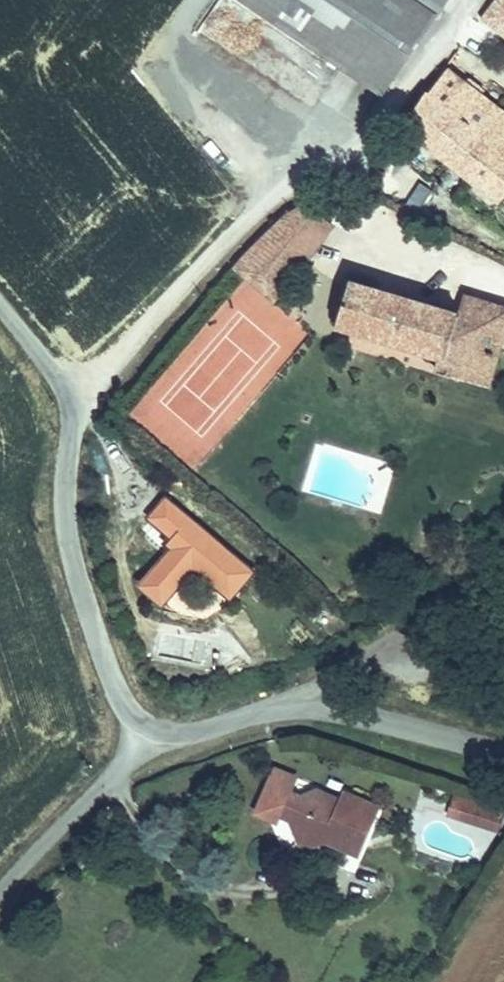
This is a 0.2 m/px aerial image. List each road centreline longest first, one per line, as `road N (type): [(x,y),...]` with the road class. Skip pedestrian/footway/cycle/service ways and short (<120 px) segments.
road 1 (residential): [(152,731),(115,690),(73,572),(66,520),(71,399),(0,303)]
road 2 (residential): [(152,731),(172,735),(300,707),(503,754)]
road 3 (residential): [(0,889),(152,731)]

